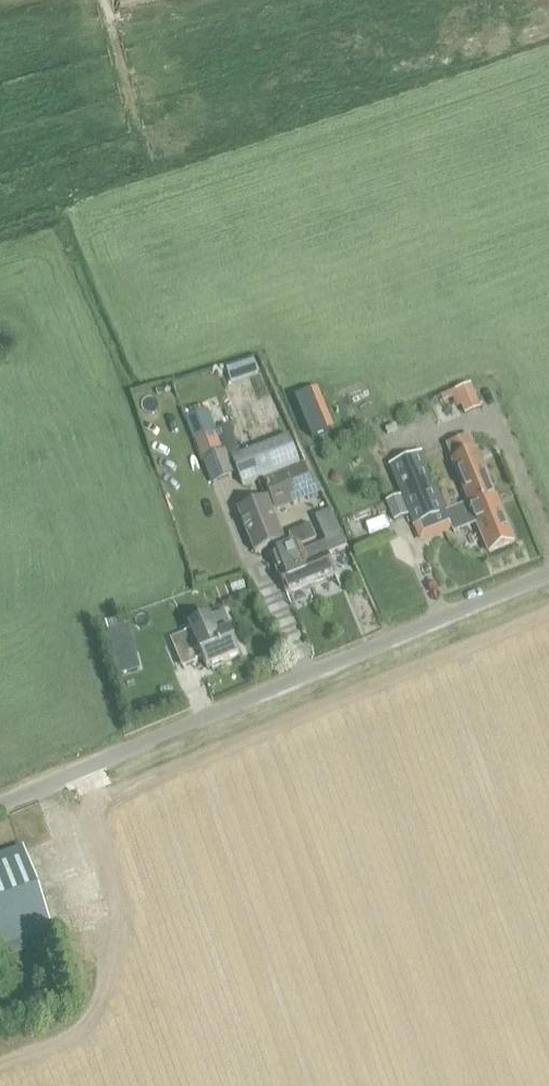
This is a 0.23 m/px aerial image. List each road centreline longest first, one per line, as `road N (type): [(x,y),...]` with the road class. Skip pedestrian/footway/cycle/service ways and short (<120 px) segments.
road 1 (unclassified): [(0,804),(548,577)]

